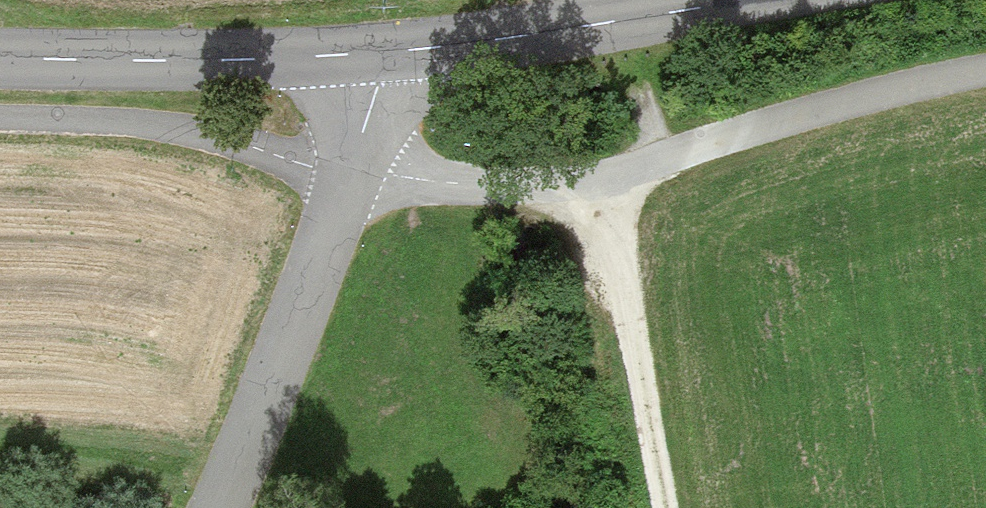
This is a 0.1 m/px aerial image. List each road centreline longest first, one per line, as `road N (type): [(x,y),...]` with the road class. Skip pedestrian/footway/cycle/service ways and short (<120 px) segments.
road 1 (track): [(620,21),(655,137),(599,182),(618,342),(661,507)]
road 2 (tertiary): [(210,507),(318,266),(377,53)]
road 3 (track): [(476,183),(343,176),(154,125),(0,120)]
road 4 (track): [(985,72),(599,182)]
road 5 (tertiary): [(377,53),(0,58)]
road 6 (tertiary): [(742,0),(377,53)]

